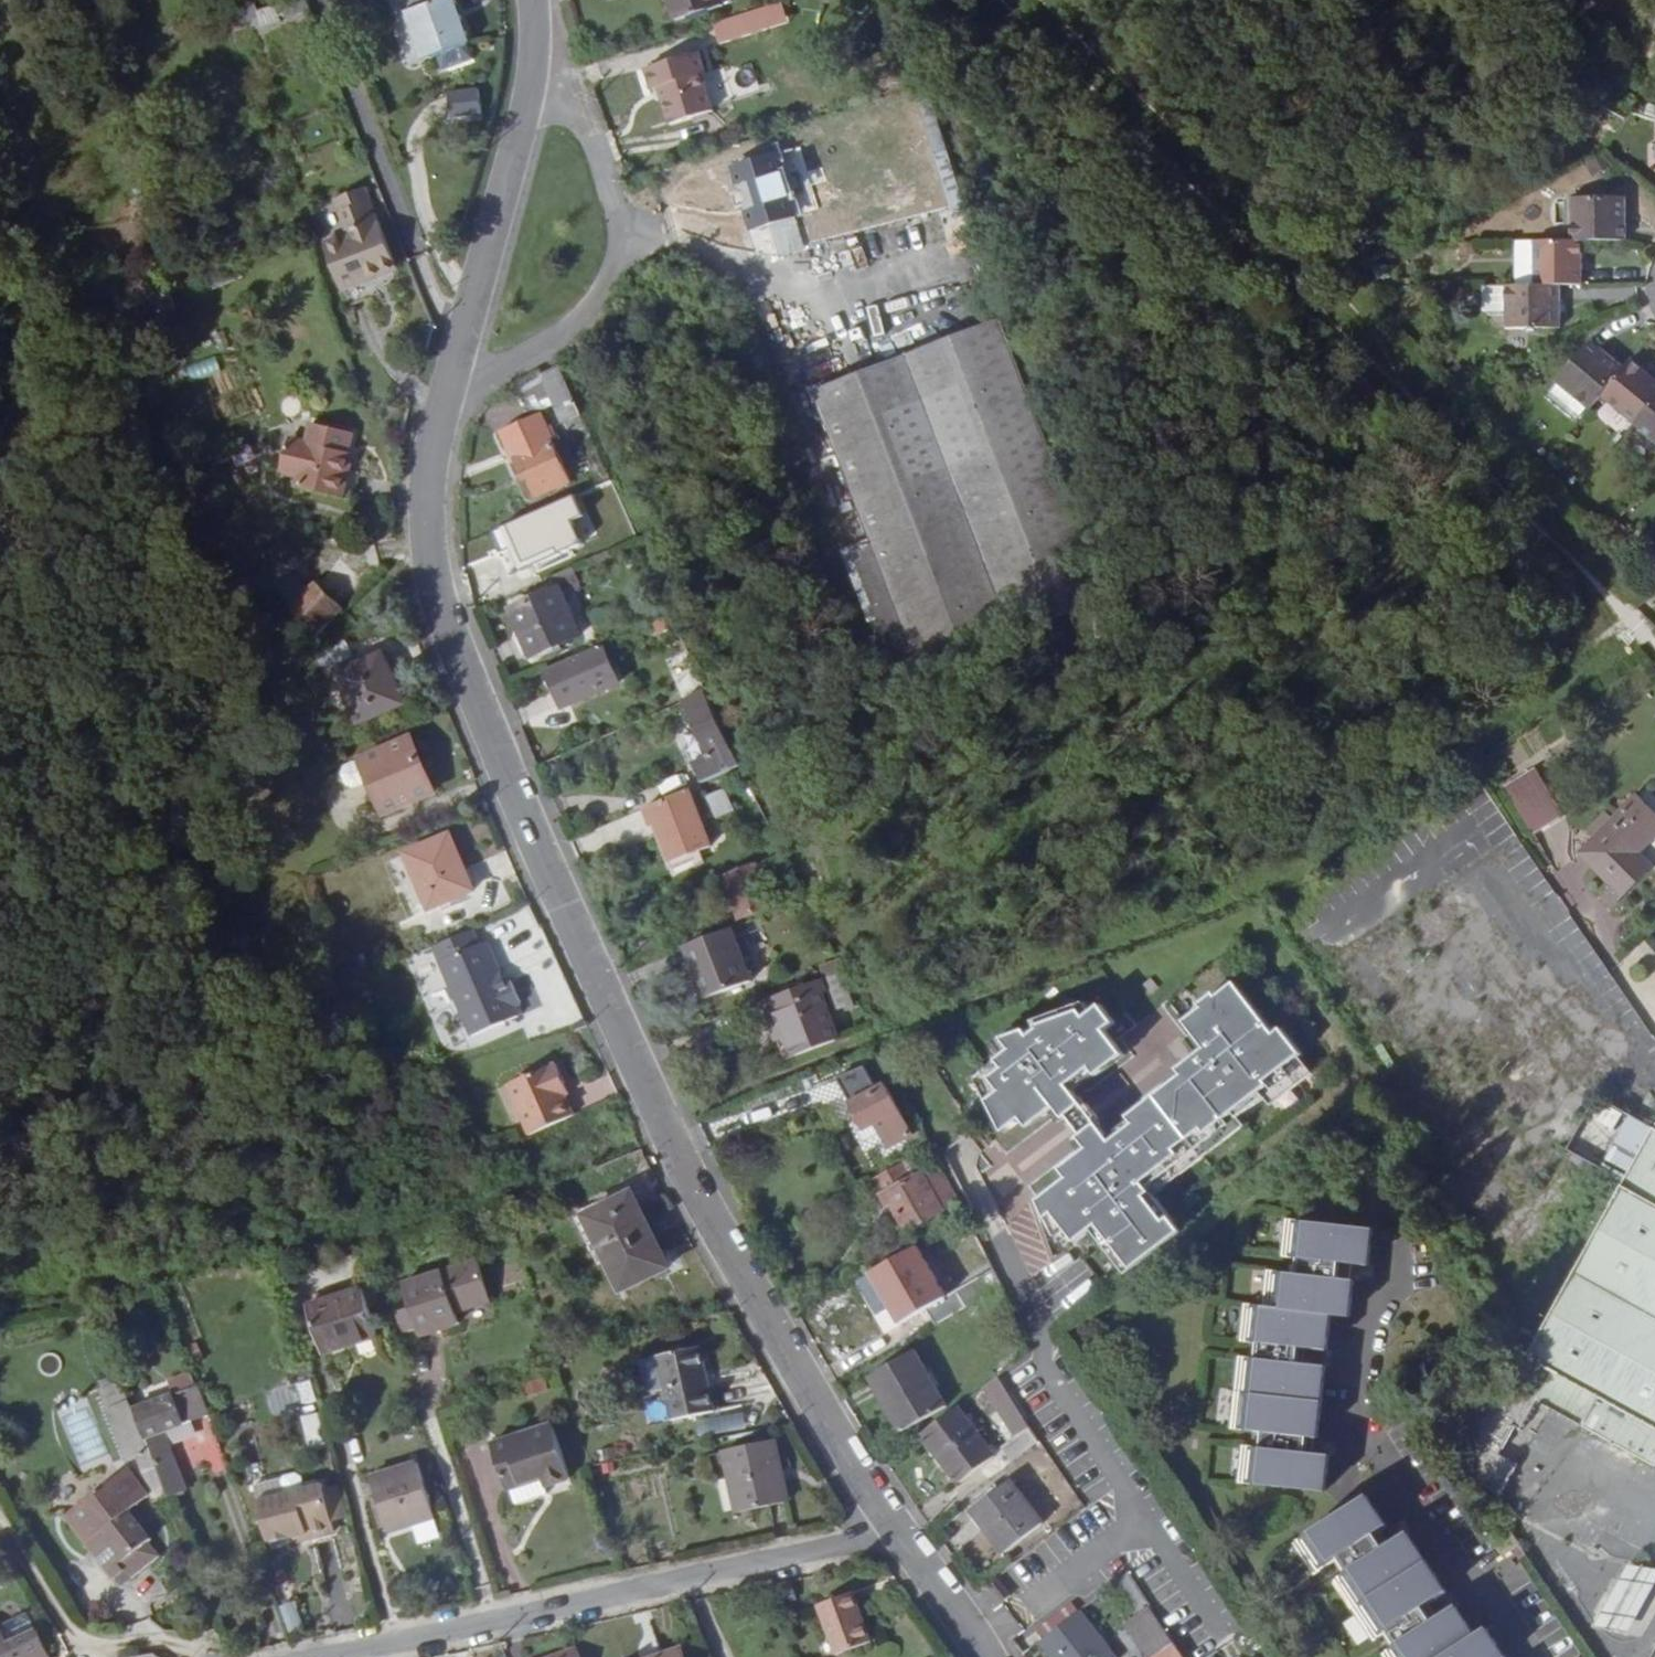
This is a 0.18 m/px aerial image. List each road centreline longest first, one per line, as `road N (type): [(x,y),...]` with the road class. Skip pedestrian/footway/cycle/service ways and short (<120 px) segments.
road 1 (tertiary): [(522,0),(526,50),(417,498),(429,599),(557,909),(726,1261),(895,1524)]
road 2 (residential): [(326,1656),(895,1524)]
road 3 (residential): [(1395,1273),(1355,1359),(1351,1440),(1529,1656)]
road 4 (tertiary): [(895,1524),(978,1656)]

